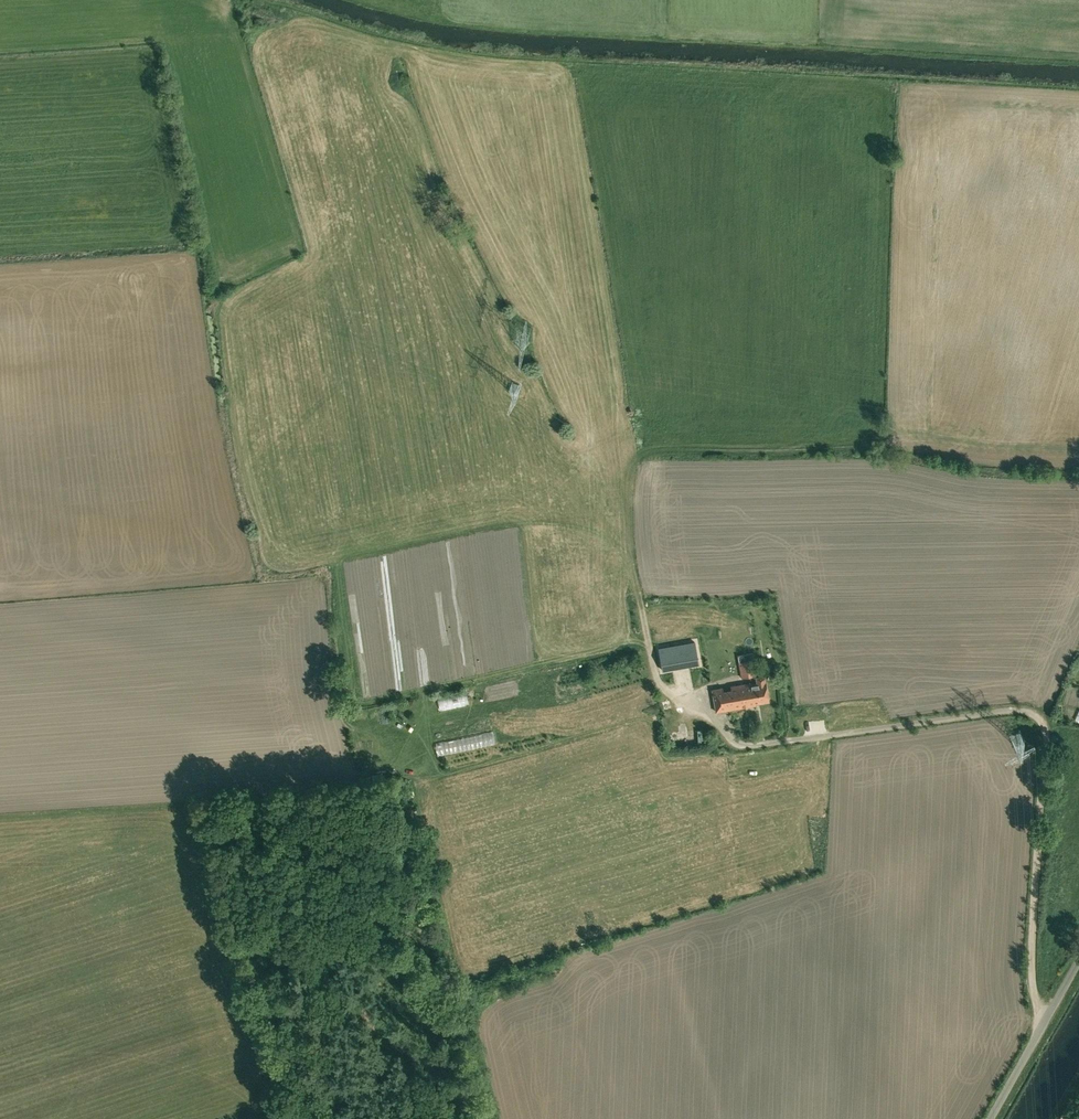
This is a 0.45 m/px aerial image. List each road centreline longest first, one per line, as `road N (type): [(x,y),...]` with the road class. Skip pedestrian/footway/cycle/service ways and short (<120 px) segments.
road 1 (unclassified): [(990,1118),(1078,954)]

